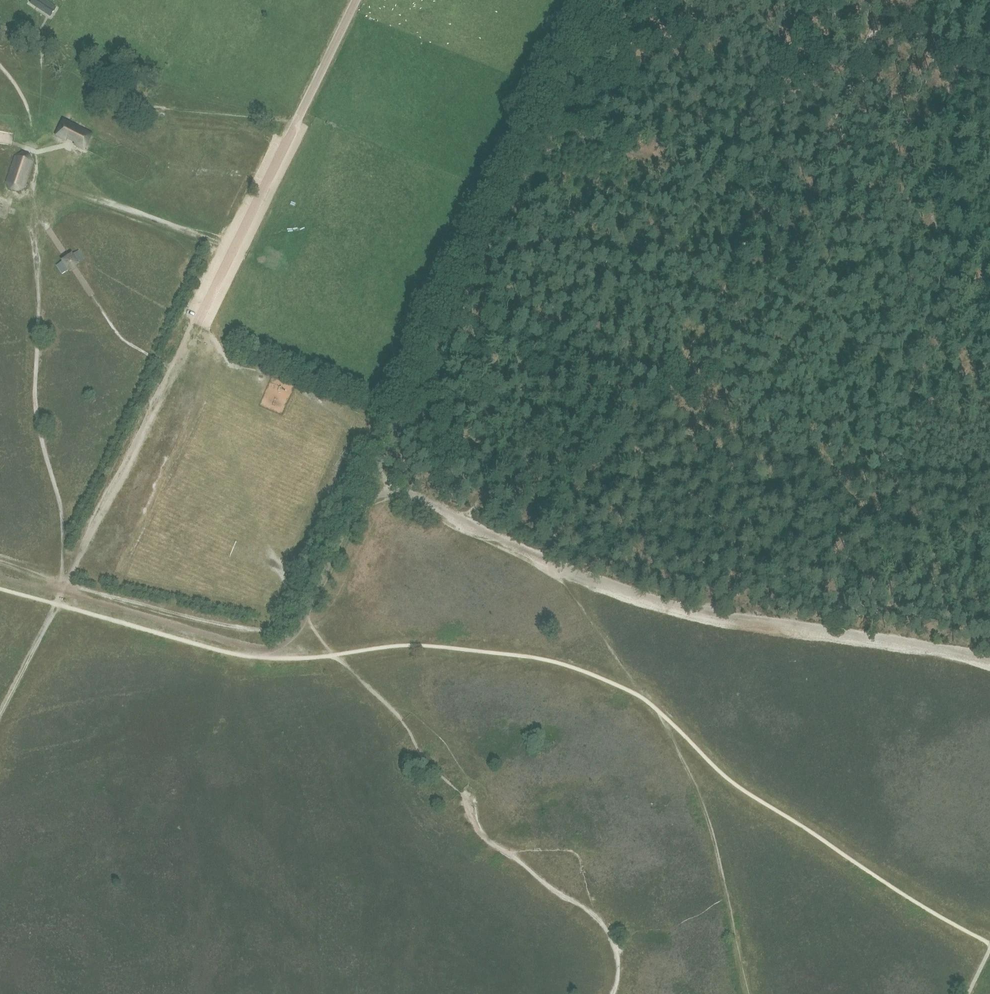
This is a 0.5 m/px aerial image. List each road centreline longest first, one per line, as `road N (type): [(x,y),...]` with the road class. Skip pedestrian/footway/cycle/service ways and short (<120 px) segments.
road 1 (track): [(989,661),(715,617),(622,593),(372,481),(305,613),(290,636),(268,646),(0,576)]
road 2 (track): [(372,481),(607,0)]
road 3 (track): [(452,318),(533,338),(789,460),(881,480)]
road 4 (track): [(543,560),(587,478),(686,359),(760,196)]
road 5 (track): [(63,584),(194,325)]
road 6 (track): [(802,207),(546,125)]
road 7 (track): [(989,1),(935,138),(935,236)]
road 8 (track): [(881,480),(820,562),(730,598),(711,616)]
road 9 (track): [(874,27),(802,207)]
road 10 (track): [(935,236),(802,207)]

